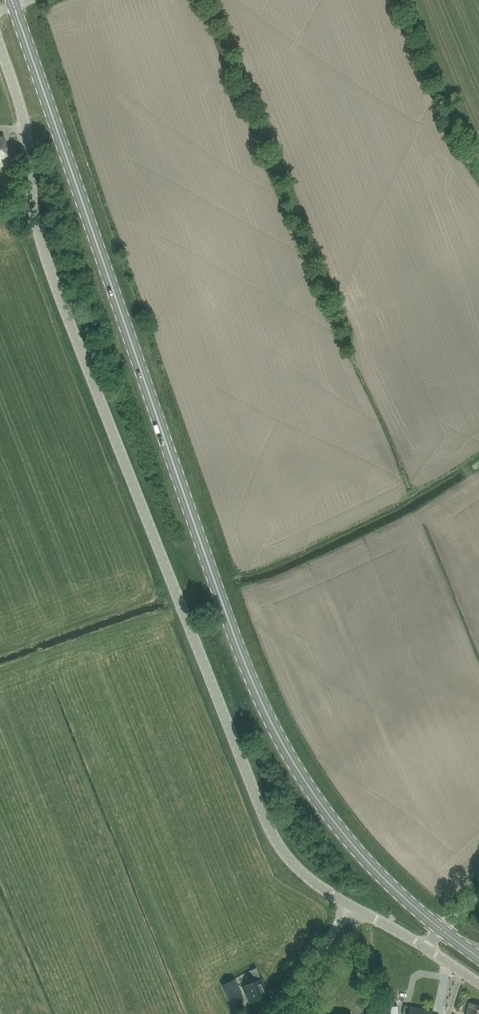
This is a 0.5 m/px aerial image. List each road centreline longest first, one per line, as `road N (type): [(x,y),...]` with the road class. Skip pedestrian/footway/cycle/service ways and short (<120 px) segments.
road 1 (primary): [(441,929),(349,842),(261,702),(14,6)]
road 2 (unclassified): [(349,905),(288,859),(251,785),(47,261),(25,128),(0,48)]

